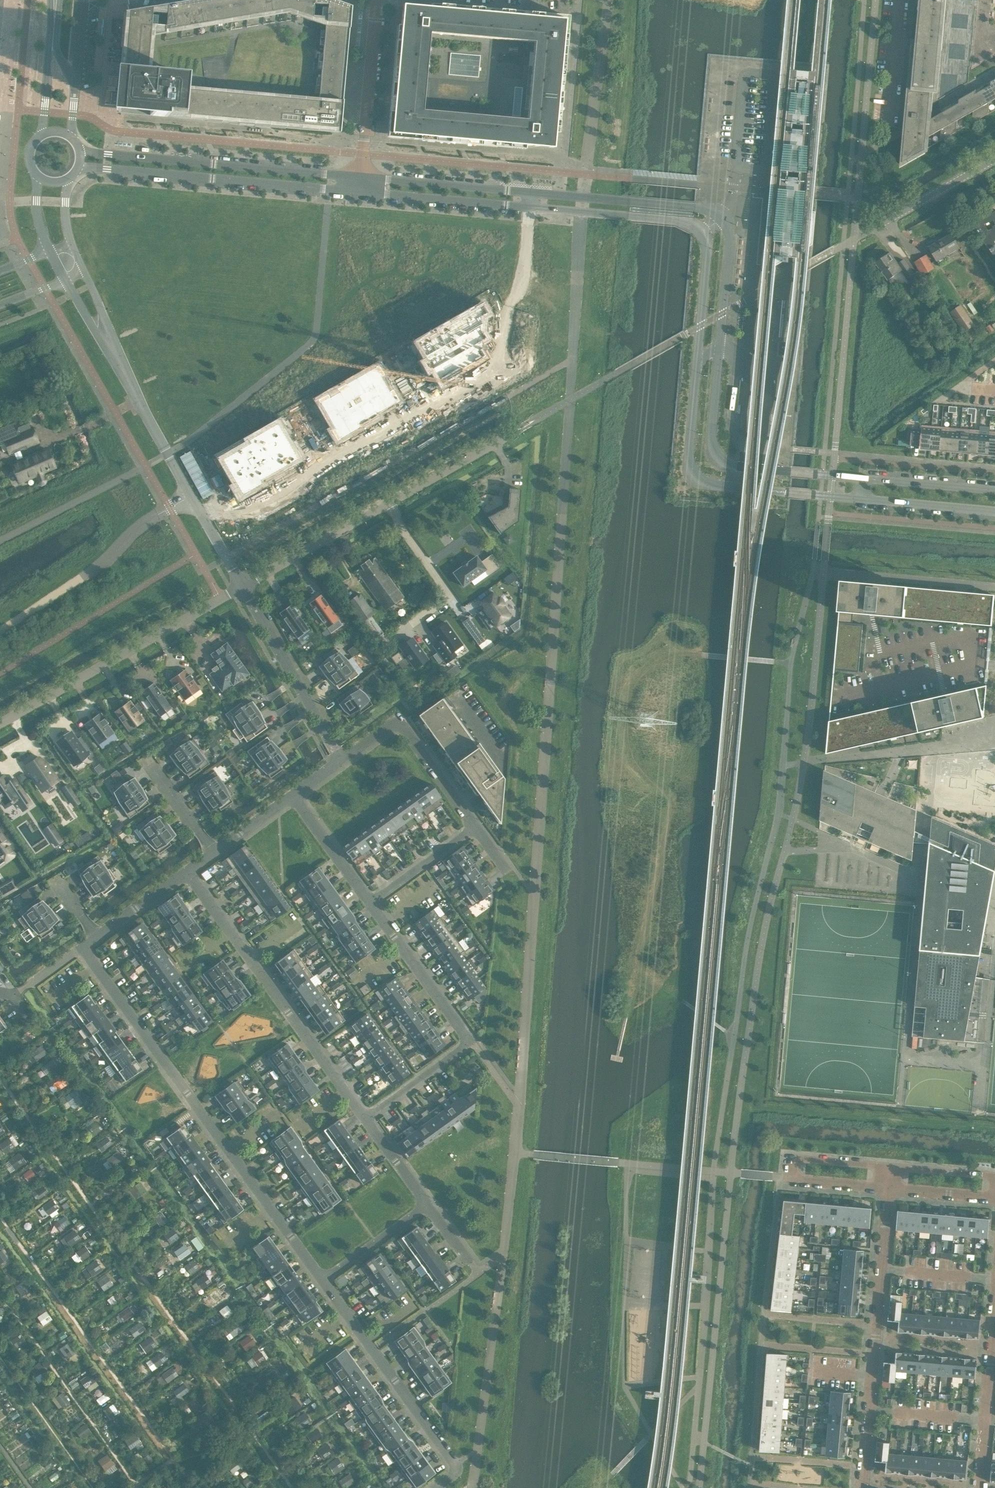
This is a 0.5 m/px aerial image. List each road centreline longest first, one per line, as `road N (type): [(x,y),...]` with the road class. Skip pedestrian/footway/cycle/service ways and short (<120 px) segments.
road 1 (tertiary): [(754,469),(726,465),(712,450),(726,218),(705,208),(531,192)]
road 2 (tertiary): [(530,207),(676,221),(702,234),(707,259),(689,455),(701,479),(730,486)]
road 3 (residential): [(82,947),(323,1280)]
road 4 (residential): [(186,873),(368,1122)]
road 5 (tertiary): [(360,177),(80,151)]
road 6 (tertiary): [(80,165),(359,192)]
road 7 (residential): [(0,722),(242,586)]
road 8 (residential): [(323,1280),(455,1465),(433,1487)]
road 9 (residential): [(891,1166),(796,1158),(794,1178),(889,1186)]
road 10 (residential): [(475,828),(397,721),(341,760)]
road 11 (unclassified): [(341,760),(242,586)]
road 12 (unclassified): [(360,177),(376,0)]
road 13 (residential): [(369,904),(472,1043)]
road 14 (tertiary): [(531,192),(360,177)]
road 15 (tertiary): [(359,192),(530,207)]
road 16 (unclassified): [(112,348),(192,496)]
road 17 (residential): [(242,586),(388,503)]
road 18 (residential): [(854,239),(994,159)]
road 19 (residential): [(388,503),(526,424)]
road 20 (residential): [(388,503),(448,597),(414,622)]
road 21 (residential): [(882,1269),(870,1409)]
road 22 (residential): [(81,578),(150,518),(192,496)]
road 23 (tertiary): [(50,0),(43,134)]
road 24 (tertiary): [(730,486),(862,499)]
road 25 (tertiary): [(862,499),(994,511)]
road 26 (residential): [(291,797),(369,904)]
road 27 (tertiary): [(994,490),(863,478)]
road 28 (residential): [(368,1122),(472,1043)]
road 29 (residential): [(369,904),(475,828)]
road 30 (residential): [(323,1280),(429,1206)]
road 31 (residential): [(889,125),(899,0)]

